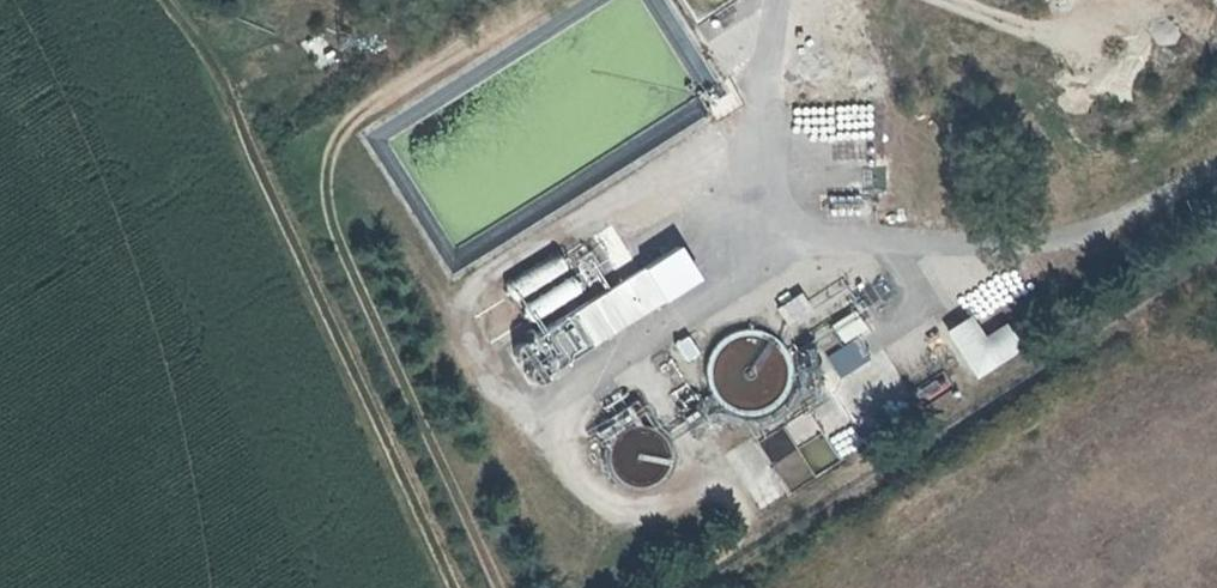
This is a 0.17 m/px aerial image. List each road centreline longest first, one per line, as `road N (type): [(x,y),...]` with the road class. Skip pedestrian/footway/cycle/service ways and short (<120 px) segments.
road 1 (track): [(191,0),(461,587)]

